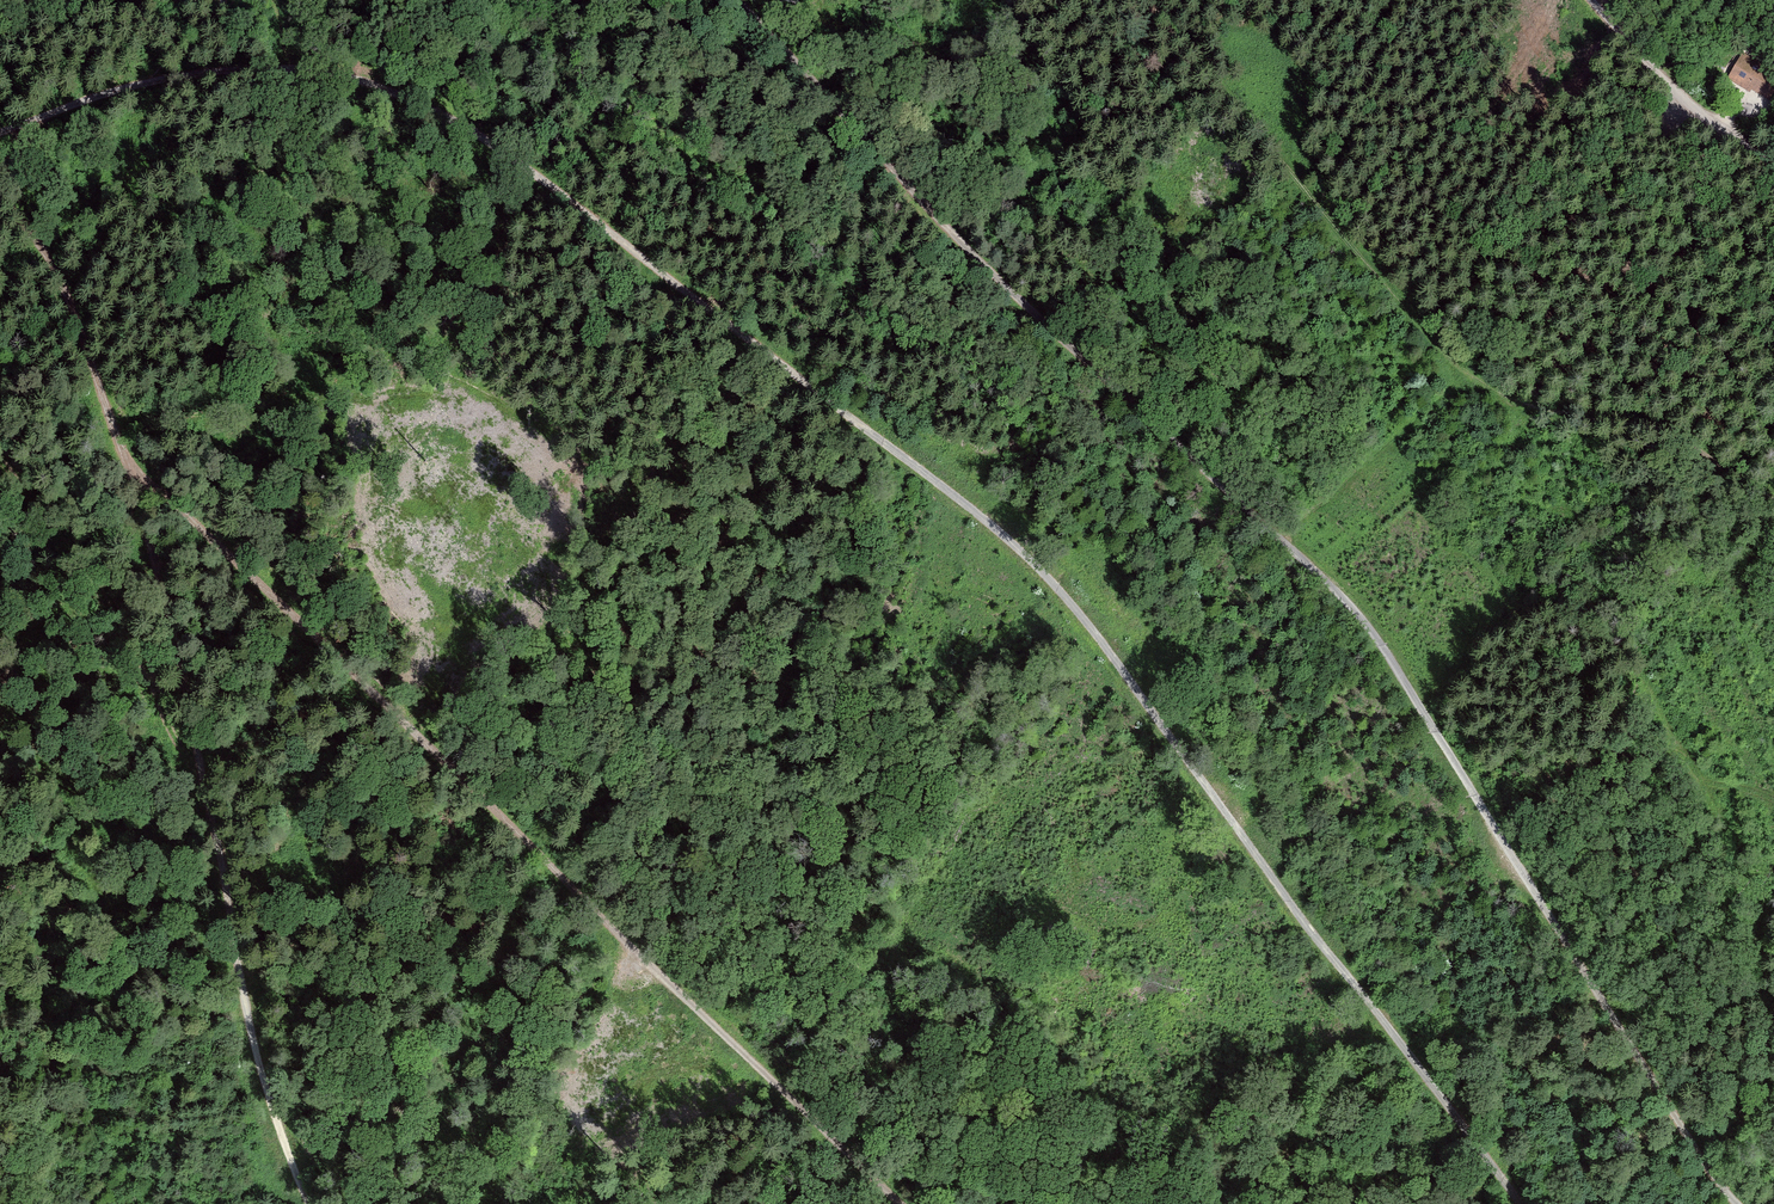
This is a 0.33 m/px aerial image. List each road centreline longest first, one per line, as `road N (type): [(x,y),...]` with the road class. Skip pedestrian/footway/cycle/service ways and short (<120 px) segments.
road 1 (track): [(0,136),(153,82),(316,70),(345,71),(505,154),(943,486),(1045,577),(1092,628),(1519,1203)]
road 2 (track): [(737,0),(926,208),(1369,628),(1735,1203)]
road 3 (track): [(895,1203),(121,452)]
road 4 (track): [(0,202),(26,224),(54,266),(149,539),(213,808),(257,1056),(308,1203)]
road 5 (track): [(1591,0),(1673,95),(1773,163)]

